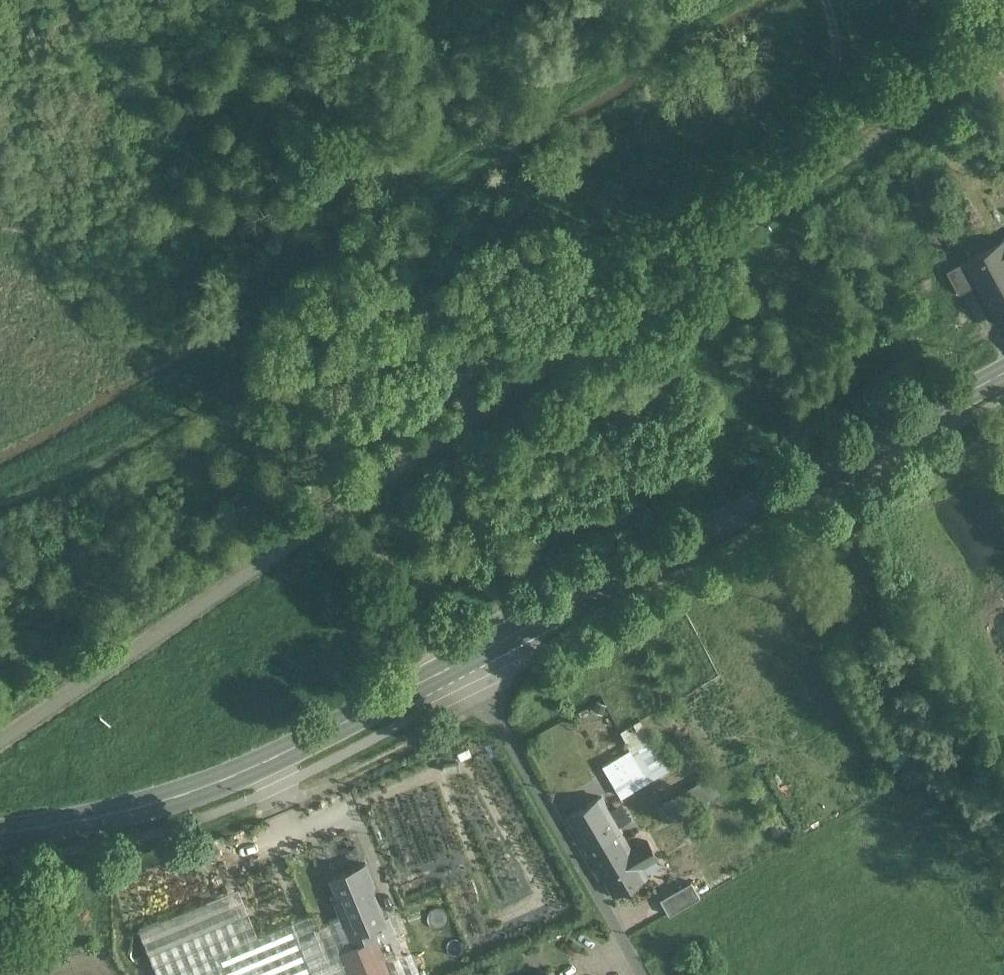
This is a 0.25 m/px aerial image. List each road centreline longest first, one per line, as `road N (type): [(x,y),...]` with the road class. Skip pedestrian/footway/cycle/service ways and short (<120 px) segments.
road 1 (track): [(823,0),(832,78),(816,106),(426,402),(339,450),(336,461)]
road 2 (primary): [(1003,369),(468,656)]
road 3 (track): [(336,461),(303,419),(282,357),(103,469),(0,507)]
road 4 (residential): [(643,974),(468,656)]
road 5 (primary): [(468,656),(236,776),(160,804)]
road 6 (track): [(336,461),(341,496),(442,670)]
road 7 (primary): [(160,804),(0,837)]

